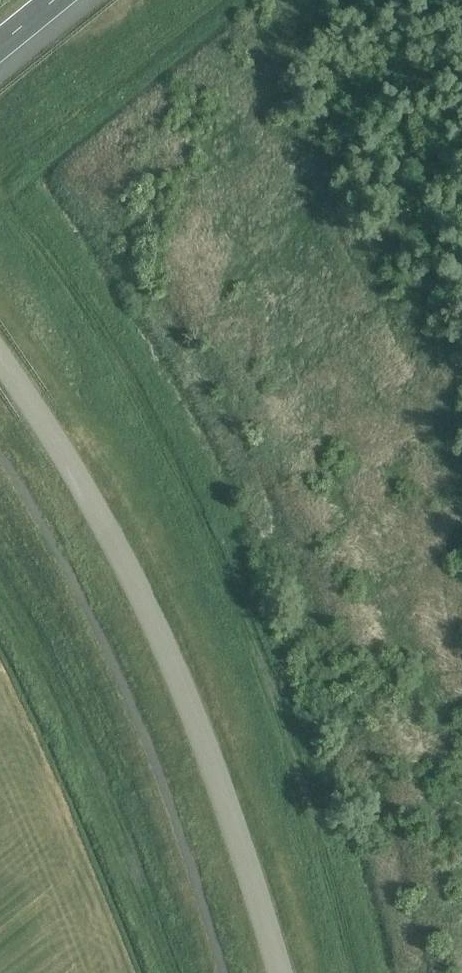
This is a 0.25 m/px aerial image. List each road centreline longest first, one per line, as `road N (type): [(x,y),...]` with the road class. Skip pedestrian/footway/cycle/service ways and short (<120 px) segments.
road 1 (tertiary): [(280,972),(198,725),(143,598),(0,356)]

